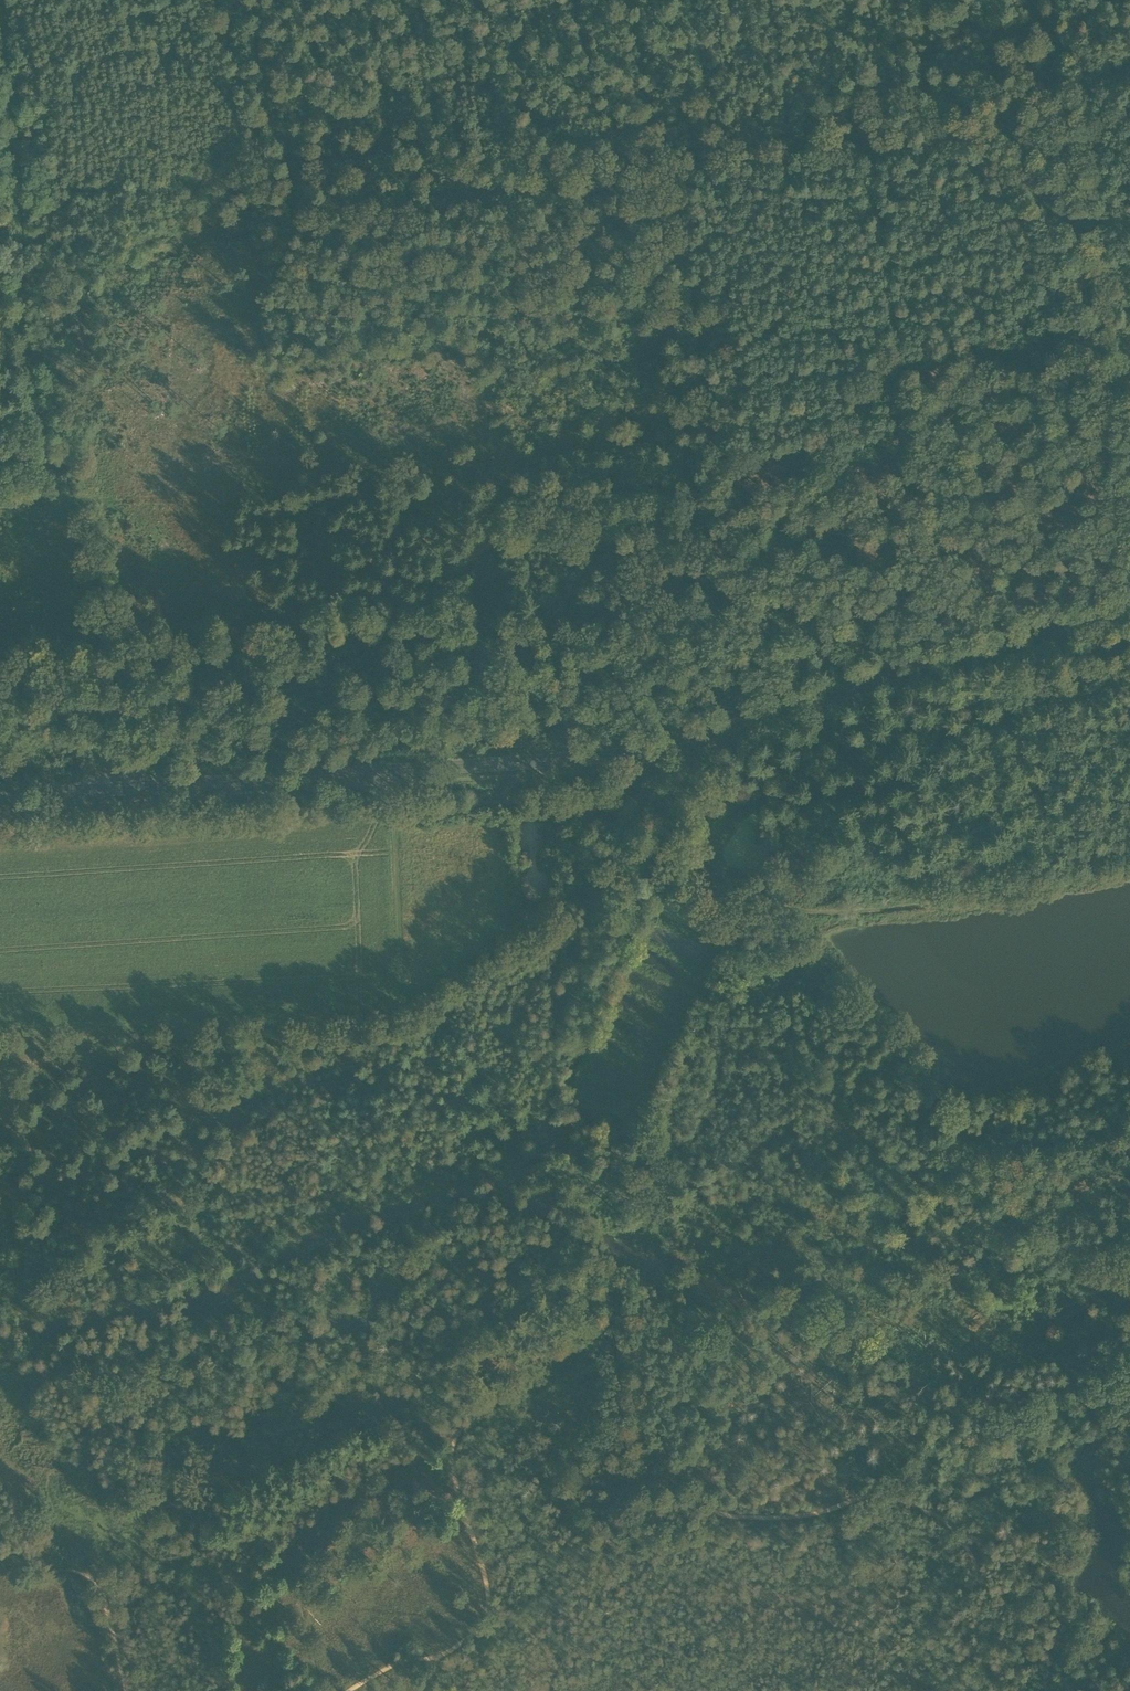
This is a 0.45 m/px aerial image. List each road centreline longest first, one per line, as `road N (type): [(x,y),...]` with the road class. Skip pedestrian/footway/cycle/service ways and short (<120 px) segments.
road 1 (track): [(1105,1690),(1004,1602),(954,1528),(932,1512),(885,1495),(809,1516),(733,1516),(708,1507),(649,1433),(633,1332),(607,1311),(528,1354),(456,1421),(452,1449),(491,1599),(472,1633),(436,1650)]
road 2 (secondary): [(0,796),(633,753),(1129,605)]
road 3 (track): [(0,2),(26,353),(87,619),(105,789)]
road 4 (track): [(385,811),(398,1014),(0,1027)]
road 5 (track): [(718,887),(742,914),(827,966),(1041,1227),(1085,1266),(1118,1278)]
road 6 (track): [(1129,451),(1062,0)]
road 7 (track): [(1129,870),(948,901),(822,913),(766,905),(701,881)]
road 8 (track): [(385,811),(0,835)]
road 9 (track): [(627,0),(653,152),(643,172),(581,191),(579,237)]
road 10 (track): [(125,1690),(94,1577),(33,1556),(0,1530)]
road 11 (track): [(385,811),(586,799)]
road 12 (track): [(939,732),(1129,678)]

